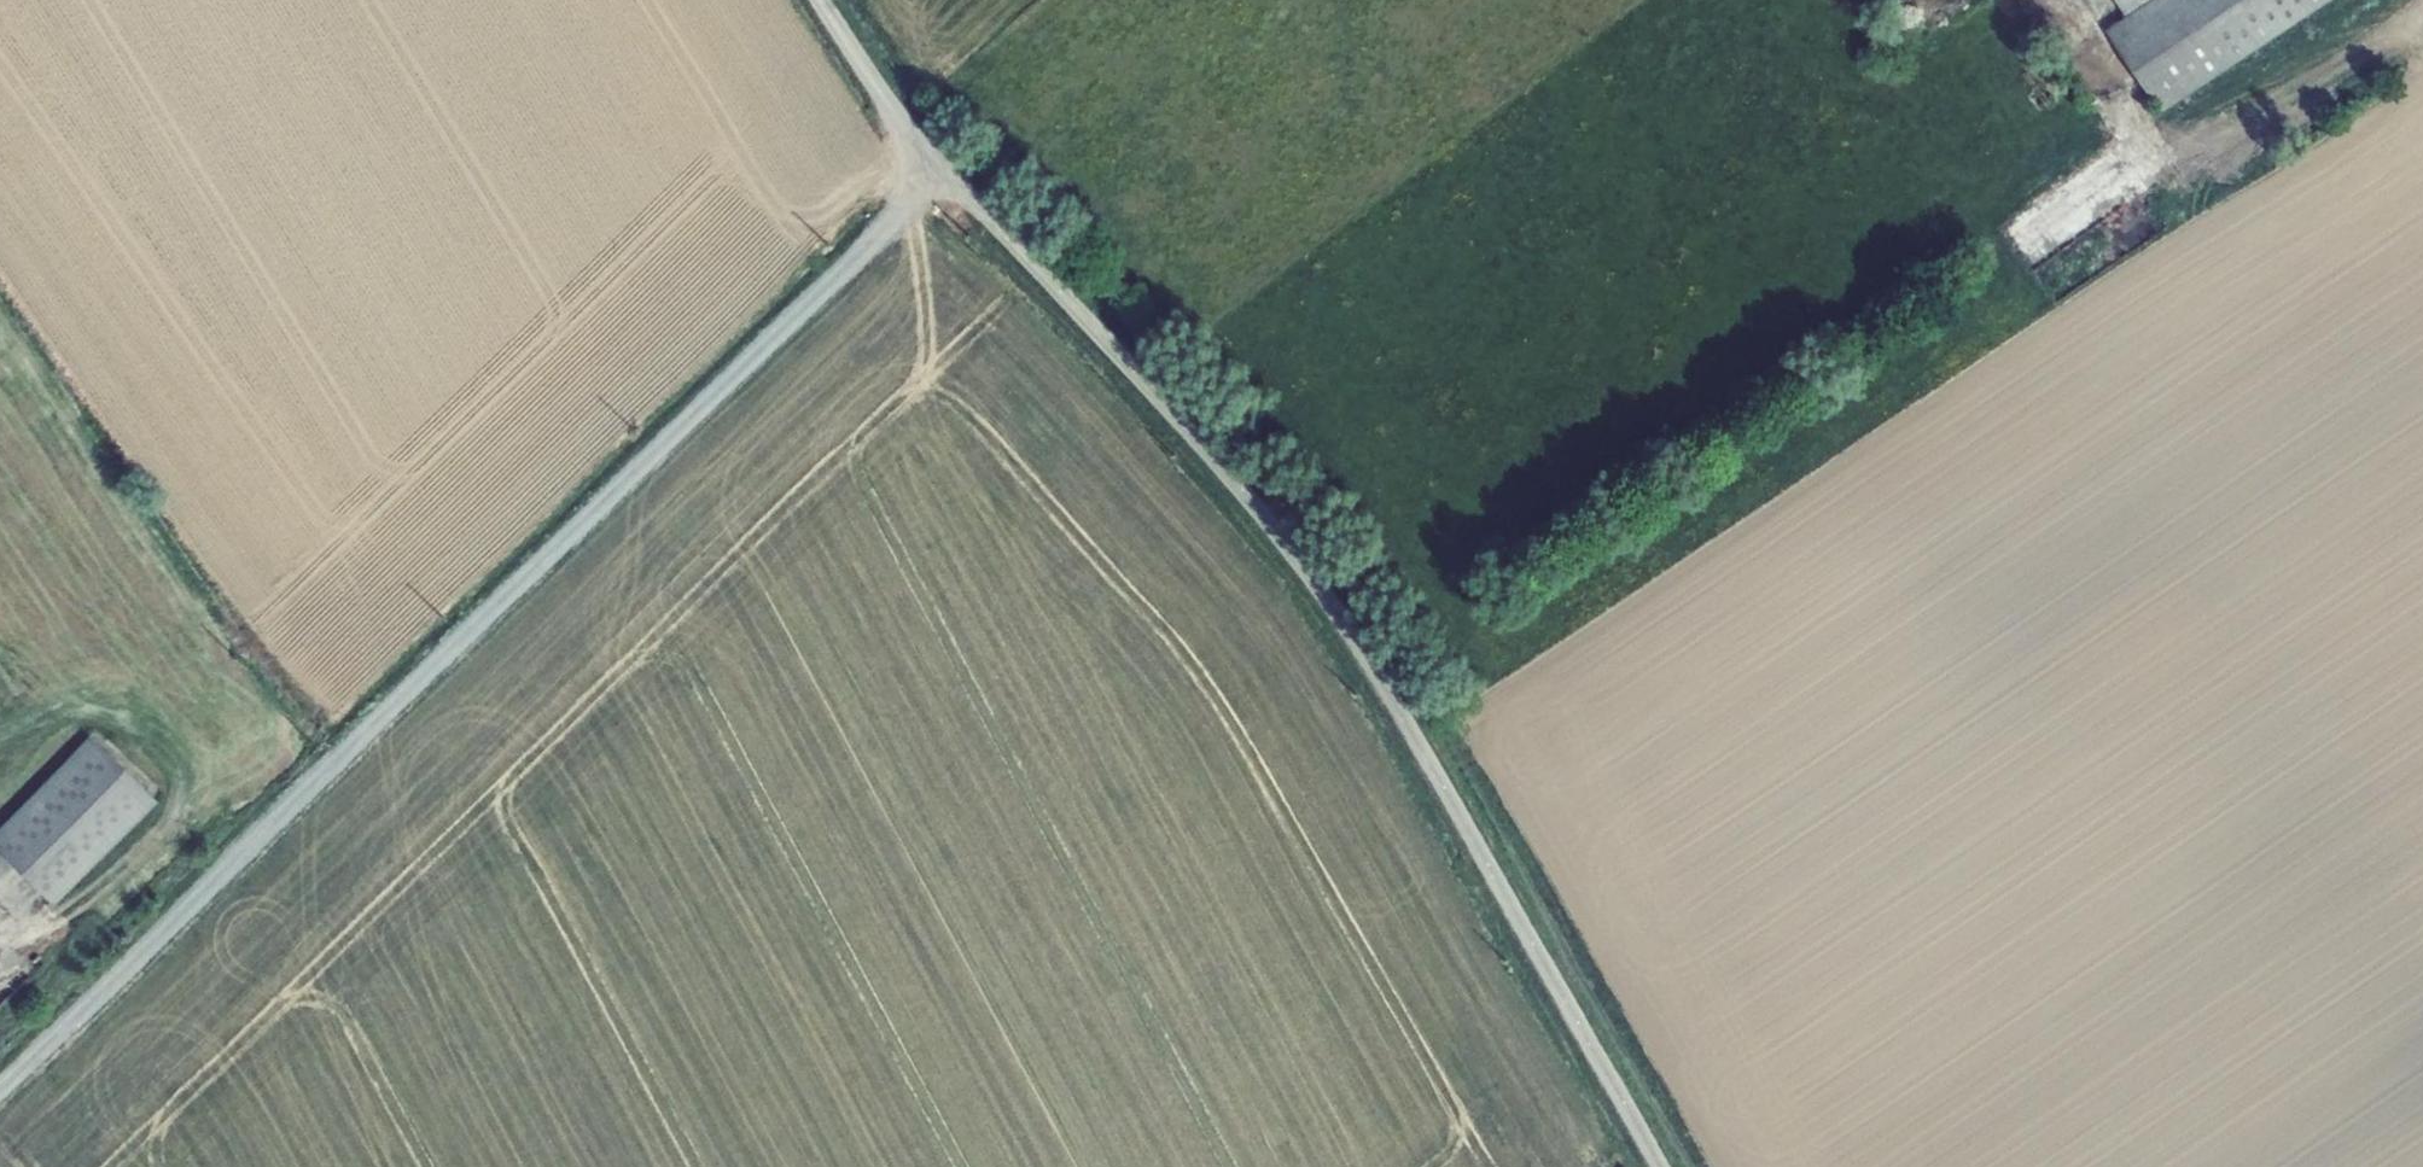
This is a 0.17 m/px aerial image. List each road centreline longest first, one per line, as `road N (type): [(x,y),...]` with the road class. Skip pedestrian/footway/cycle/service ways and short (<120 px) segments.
road 1 (unclassified): [(822,0),(945,172),(1194,429),(1307,565),(1394,700),(1661,1166)]
road 2 (track): [(0,1089),(945,172)]

